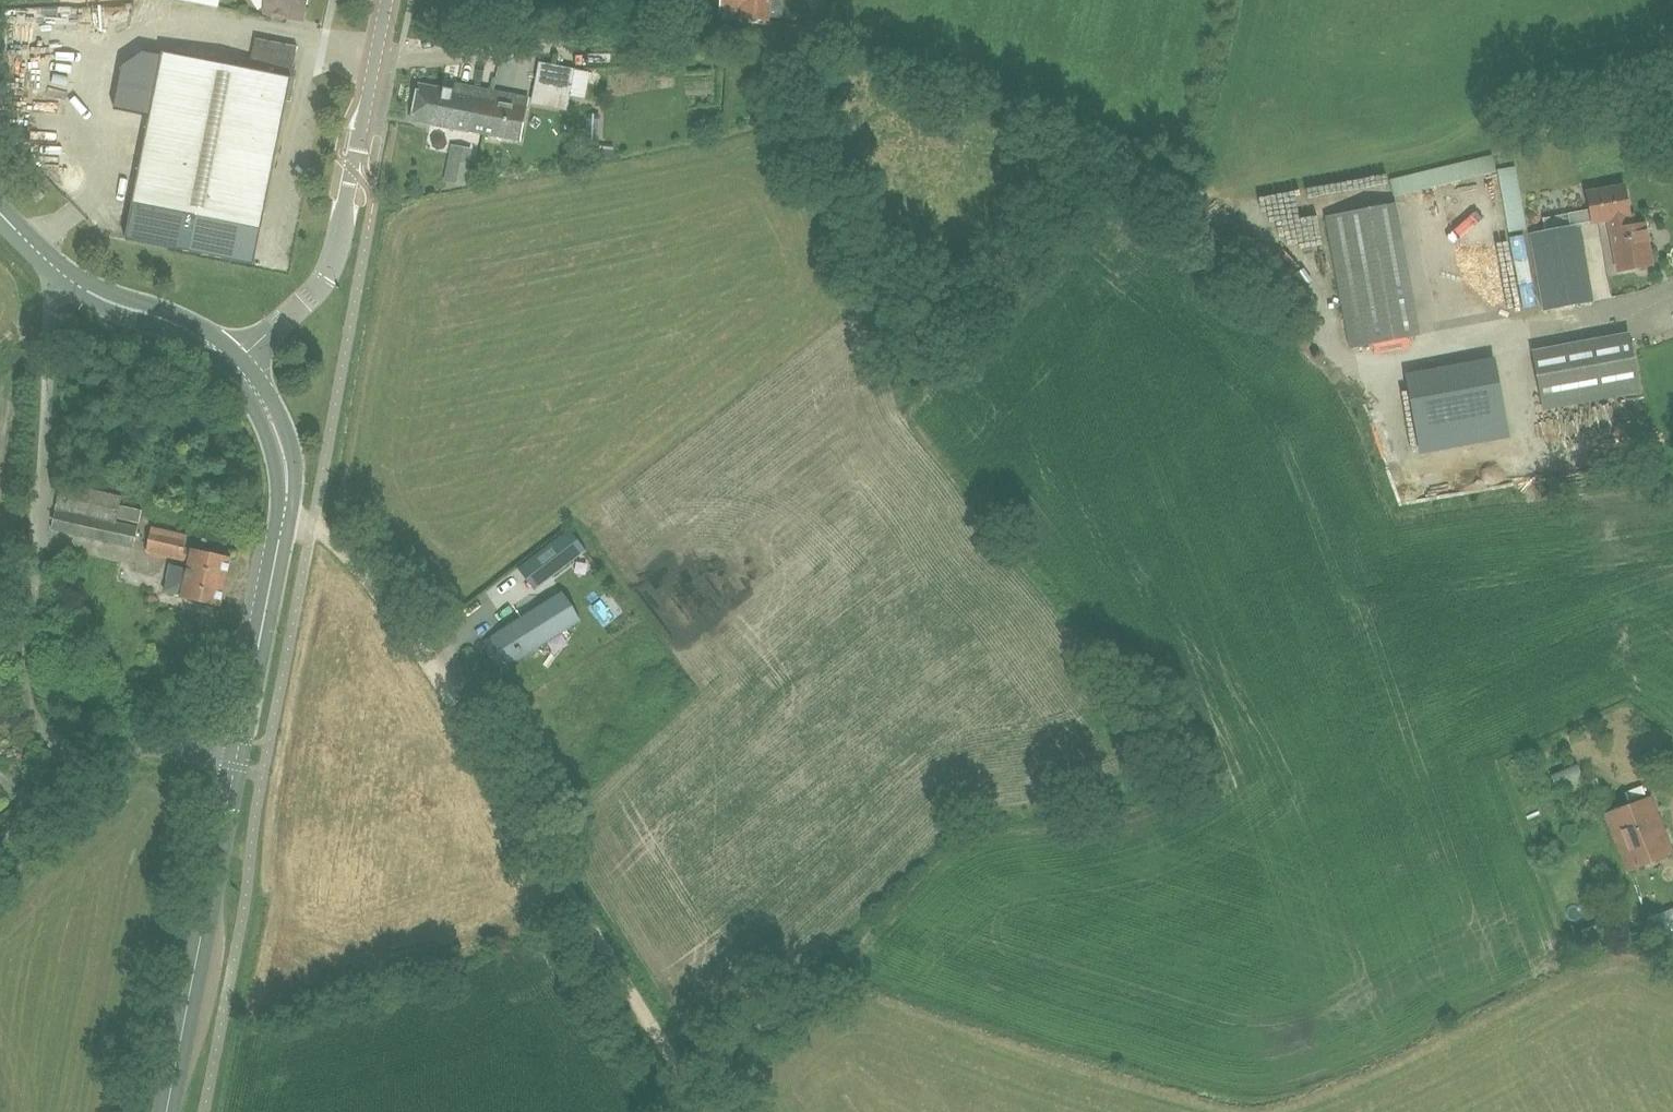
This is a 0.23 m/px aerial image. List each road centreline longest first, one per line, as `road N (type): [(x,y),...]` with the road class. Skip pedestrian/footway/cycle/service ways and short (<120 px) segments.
road 1 (track): [(711,1111),(372,582),(313,526)]
road 2 (unclassified): [(83,770),(41,731),(25,693),(57,270)]
road 3 (secondary): [(237,760),(288,476),(269,412),(238,370)]
road 4 (secondary): [(168,1111),(237,760)]
road 5 (tertiary): [(324,281),(338,252),(389,0)]
road 6 (secondary): [(238,370),(179,326),(92,295),(57,270)]
road 7 (residential): [(83,770),(105,753),(147,745),(237,760)]
road 8 (tertiary): [(324,281),(238,370)]

